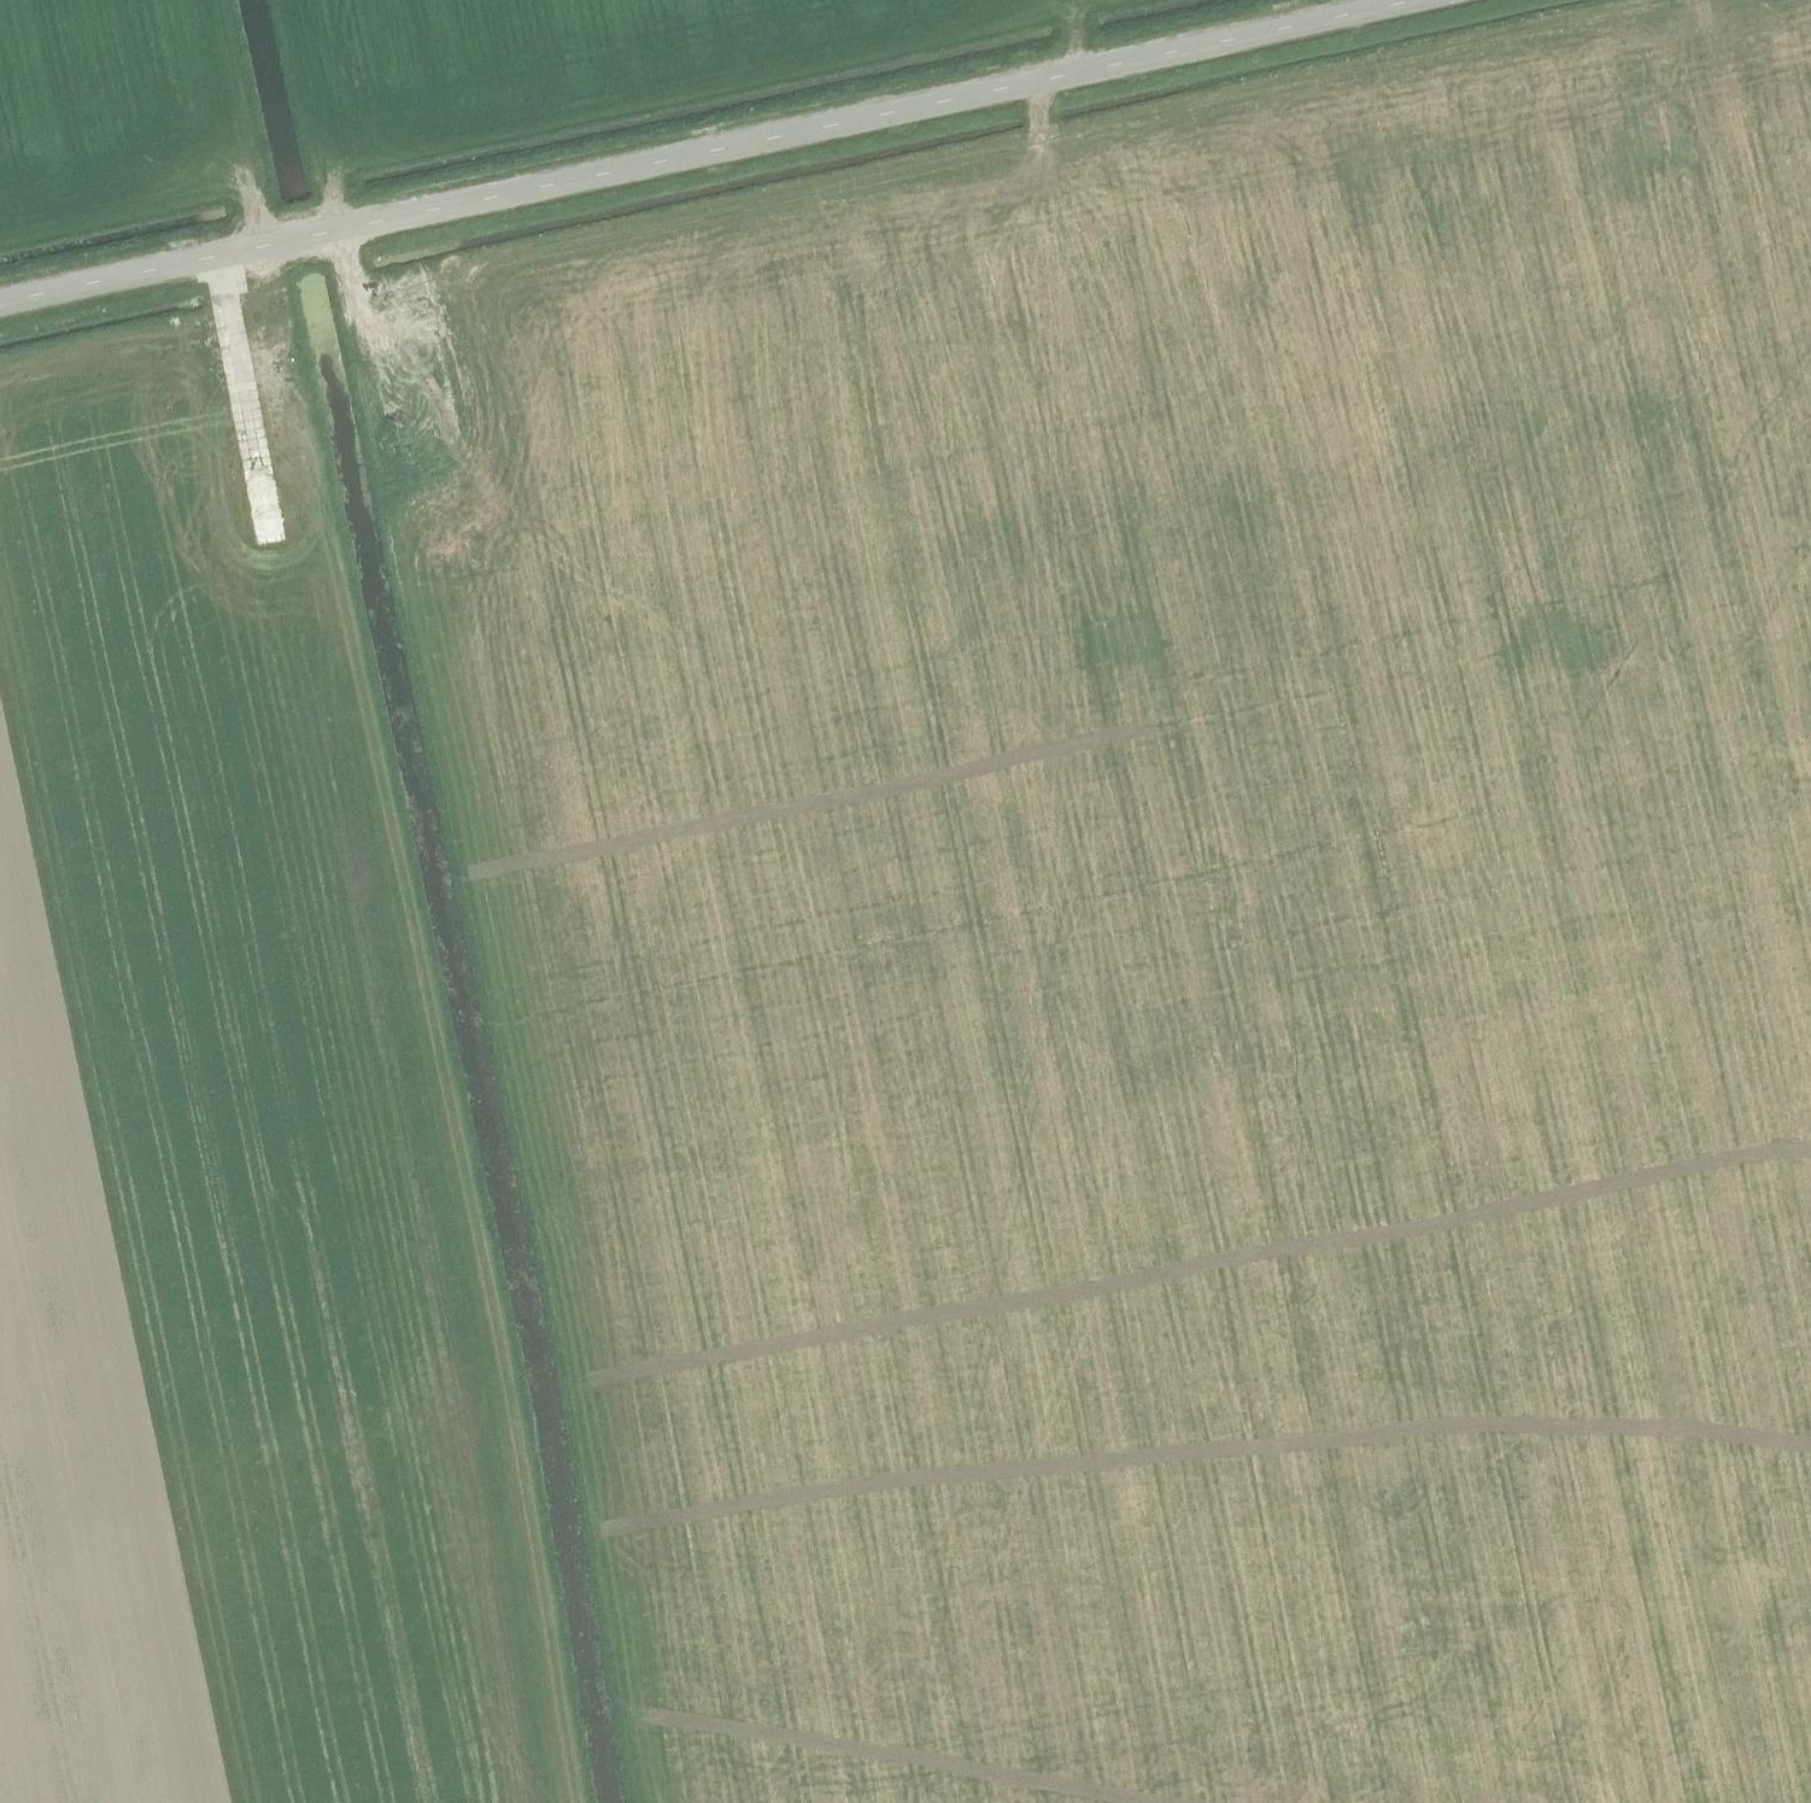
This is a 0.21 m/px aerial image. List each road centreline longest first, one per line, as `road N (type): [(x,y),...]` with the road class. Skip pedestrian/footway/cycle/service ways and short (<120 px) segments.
road 1 (tertiary): [(0,305),(1435,0)]

